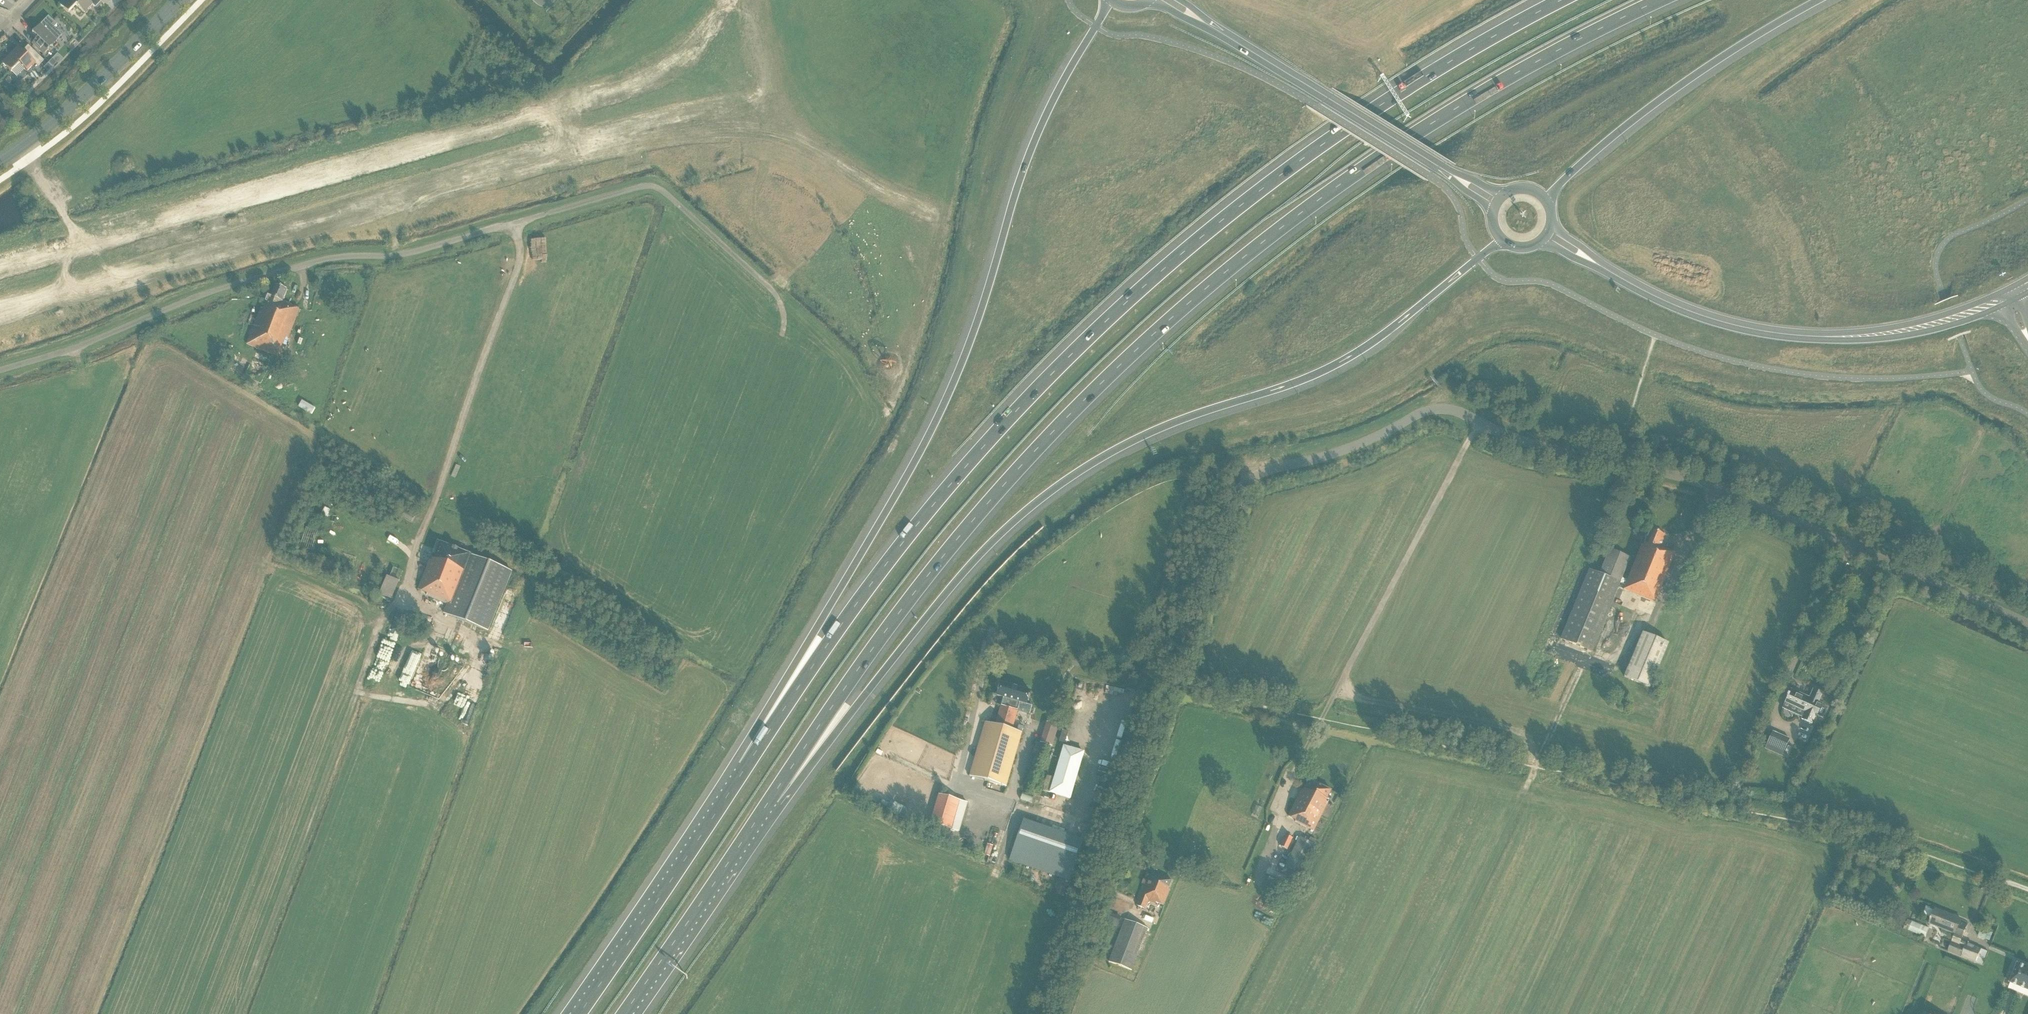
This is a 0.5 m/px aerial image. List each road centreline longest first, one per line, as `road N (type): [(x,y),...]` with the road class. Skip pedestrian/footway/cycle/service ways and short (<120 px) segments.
road 1 (motorway): [(772,797),(973,520),(1166,321),(1416,133),(1660,0)]
road 2 (motorway): [(1561,0),(1330,139),(1110,318),(985,444),(901,545),(745,768)]
road 3 (unclassified): [(0,372),(195,297),(327,259),(403,254),(513,224),(518,267),(398,602),(381,619),(371,651)]
road 4 (motorway): [(772,797),(955,581),(1049,493),(1148,433),(1340,361),(1503,241)]
road 5 (unclassified): [(1322,718),(1479,421),(1529,442),(1705,484),(2027,623)]
road 6 (motorway): [(1110,0),(1034,142),(939,413),(745,768)]
road 7 (track): [(1479,421),(1503,383),(1533,373),(1659,422),(1651,406),(1661,396),(1762,421),(1828,423),(1846,438),(1836,453),(1782,459),(1665,424)]
road 8 (track): [(236,1013),(371,651)]
road 9 (track): [(513,224),(656,186),(775,294),(782,336)]
road 10 (motorway): [(1549,203),(1629,124),(1818,0)]
road 11 (motorway): [(745,768),(579,1013)]
road 12 (secondary): [(1210,25),(1449,170)]
road 13 (motorway): [(624,1013),(772,797)]
road 14 (tertiary): [(1597,263),(1702,315),(1835,337)]
road 15 (secondary): [(0,160),(106,75),(178,0)]
road 16 (tertiary): [(2005,291),(1945,315),(1835,337)]
road 17 (tertiary): [(1835,337),(1911,334),(2002,303)]

